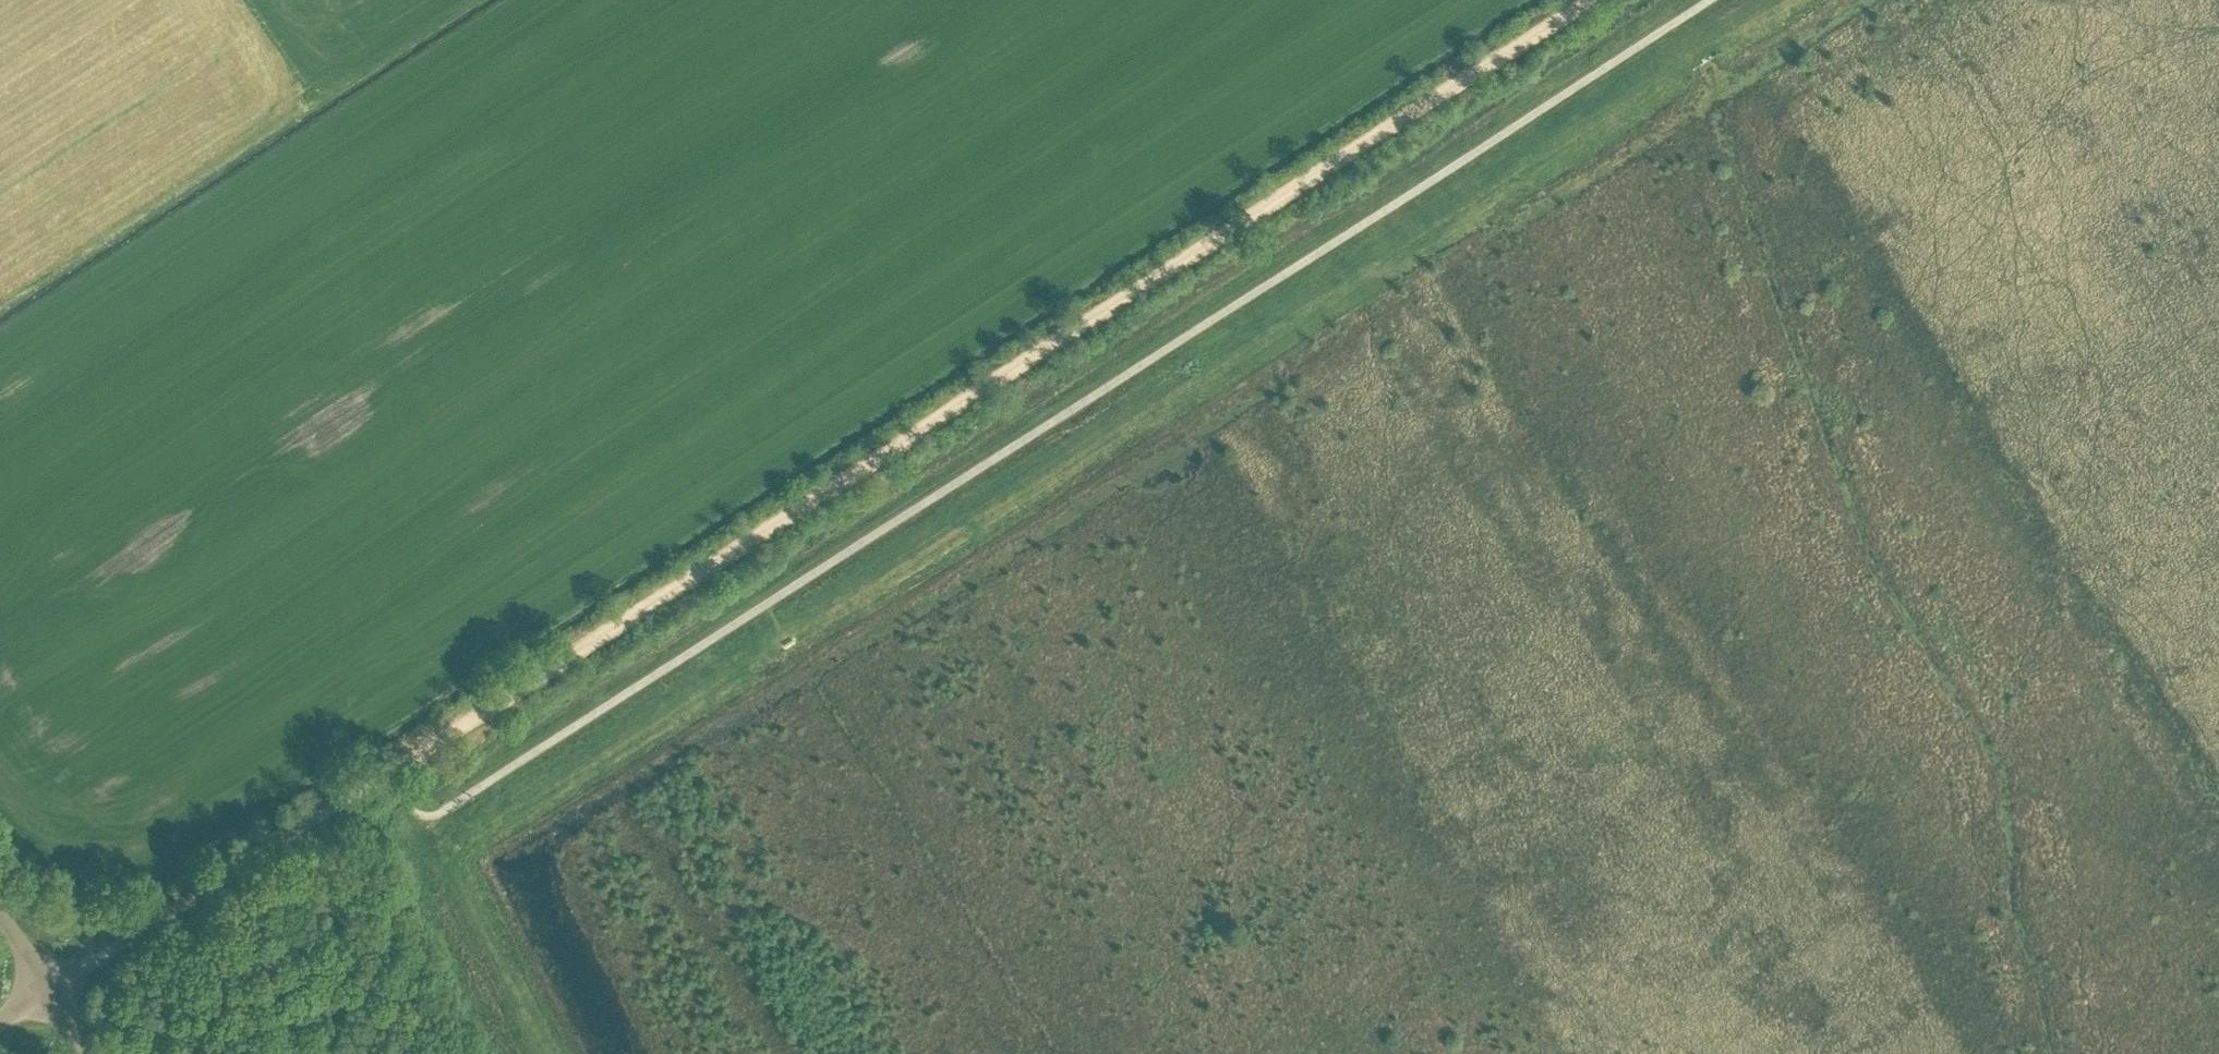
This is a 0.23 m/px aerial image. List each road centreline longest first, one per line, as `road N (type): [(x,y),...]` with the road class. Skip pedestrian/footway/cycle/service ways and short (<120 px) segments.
road 1 (track): [(1585,0),(385,773)]
road 2 (unclassified): [(385,773),(47,987)]

